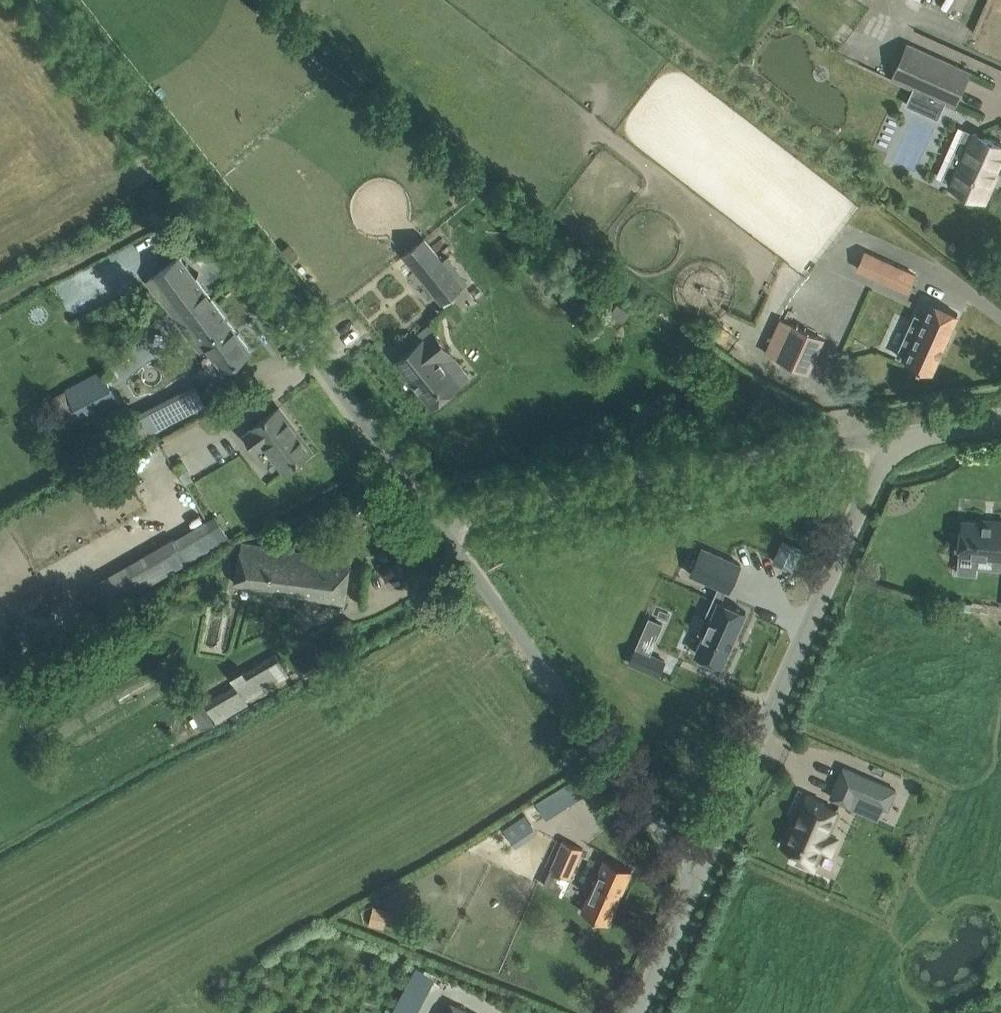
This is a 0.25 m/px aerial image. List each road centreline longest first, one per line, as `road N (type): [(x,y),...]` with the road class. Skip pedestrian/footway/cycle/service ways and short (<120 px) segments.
road 1 (unclassified): [(441,513),(35,0)]
road 2 (unclassified): [(698,876),(892,441)]
road 3 (unclassified): [(441,513),(892,441)]
road 4 (unclassified): [(698,876),(441,513)]
road 5 (unclassified): [(637,1012),(698,876)]

